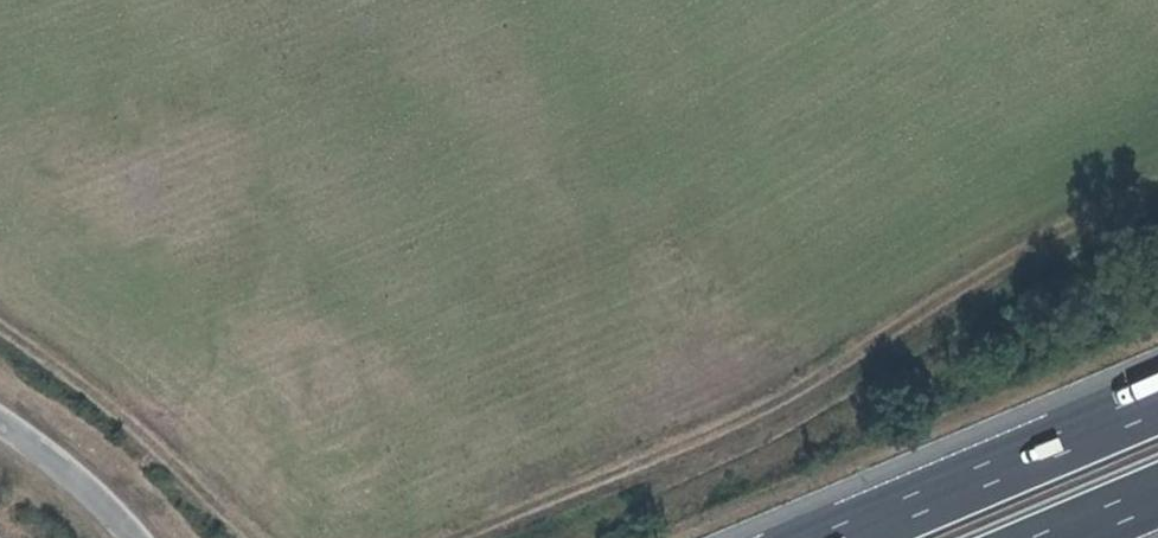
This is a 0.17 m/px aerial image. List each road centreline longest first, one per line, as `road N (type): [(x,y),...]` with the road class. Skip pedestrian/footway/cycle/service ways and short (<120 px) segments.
road 1 (track): [(451,537),(599,484),(845,374),(1157,205)]
road 2 (motorway): [(1157,399),(832,537)]
road 3 (track): [(0,333),(251,537)]
road 4 (unclassified): [(127,537),(89,490),(0,428)]
road 5 (motorway): [(1046,537),(1157,490)]

